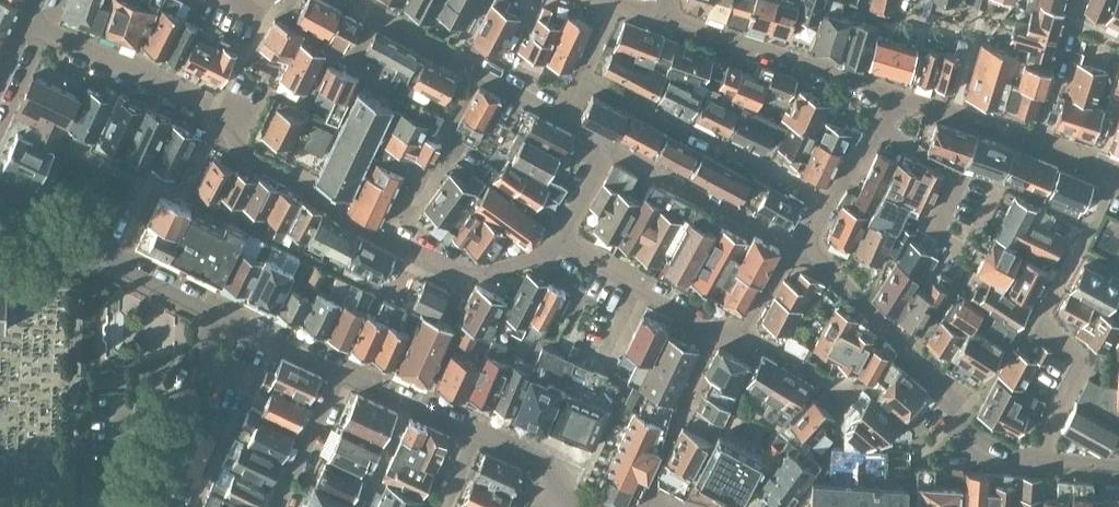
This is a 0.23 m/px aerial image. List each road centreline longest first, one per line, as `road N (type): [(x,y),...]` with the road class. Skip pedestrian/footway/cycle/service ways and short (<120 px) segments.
road 1 (residential): [(1118,466),(1009,454),(965,431),(958,402),(812,244)]
road 2 (residential): [(826,205),(583,74)]
road 3 (residential): [(884,99),(952,114),(1118,177)]
road 4 (residential): [(564,118),(349,0)]
road 5 (residential): [(659,17),(837,72),(884,99)]
road 6 (residential): [(223,121),(213,109),(26,22)]
road 7 (residential): [(124,506),(224,312)]
road 8 (residential): [(791,244),(607,142)]
road 9 (residential): [(385,238),(243,151),(223,121)]
road 10 (residential): [(342,369),(276,506)]
road 11 (residential): [(477,435),(342,369)]
road 12 (residential): [(568,506),(551,499),(565,471),(477,435)]
road 13 (residential): [(838,411),(828,378),(740,329)]
road 14 (residential): [(342,369),(224,312)]
road 15 (residential): [(114,259),(0,201)]
road 16 (residential): [(224,312),(114,259)]

